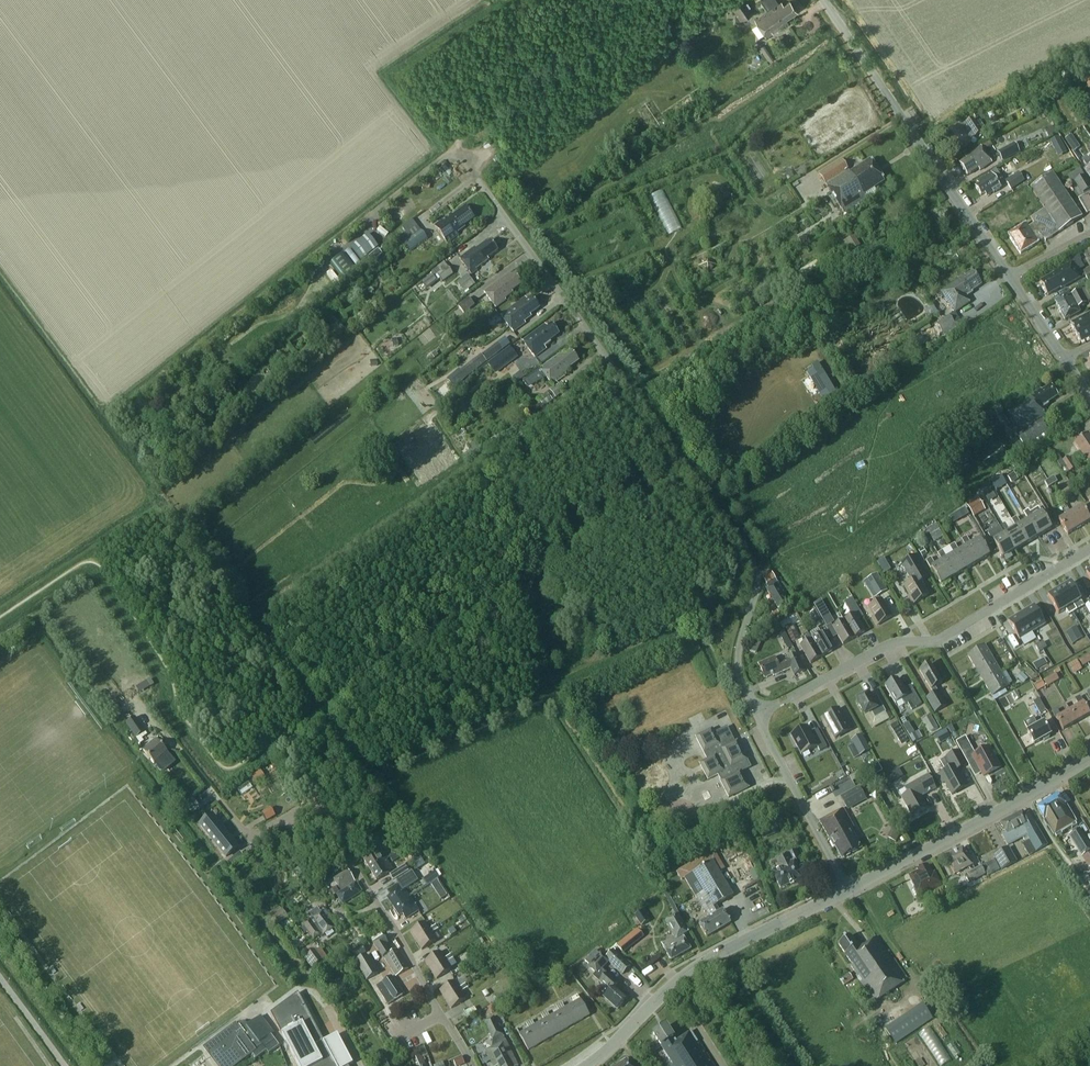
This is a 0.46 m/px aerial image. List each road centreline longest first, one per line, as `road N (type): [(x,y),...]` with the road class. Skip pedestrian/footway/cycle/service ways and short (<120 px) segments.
road 1 (residential): [(758,715),(738,666),(756,591),(751,557),(457,153)]
road 2 (residential): [(472,1065),(327,815),(304,811),(248,832),(180,749)]
road 3 (residential): [(758,715),(895,642),(937,640),(1089,548)]
road 4 (unclassified): [(1010,275),(820,0)]
road 5 (tertiary): [(586,1065),(695,967),(848,890)]
road 6 (tertiary): [(848,890),(1089,758)]
road 7 (residential): [(848,890),(758,715)]

